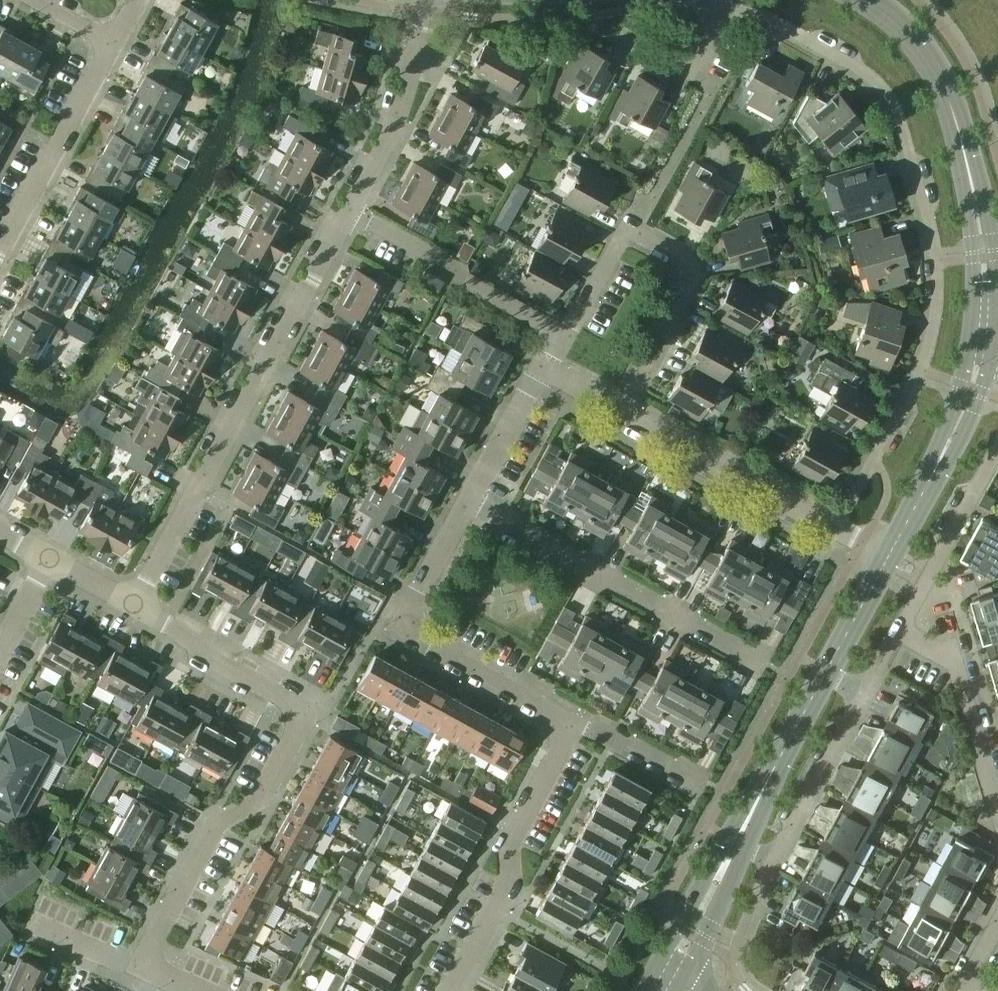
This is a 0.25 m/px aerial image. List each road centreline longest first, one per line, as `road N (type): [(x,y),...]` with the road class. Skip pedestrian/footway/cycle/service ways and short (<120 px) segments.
road 1 (residential): [(835,528),(922,370),(936,305),(931,230),(889,96),(860,70),(760,15),(715,9)]
road 2 (residential): [(139,968),(218,823),(260,799),(306,711),(135,607)]
road 3 (residential): [(135,607),(349,209)]
road 4 (residential): [(997,796),(953,656),(901,630),(997,451)]
road 5 (residential): [(619,410),(688,285),(685,262),(633,228),(623,231),(566,337)]
road 6 (tertiary): [(981,321),(983,251),(946,92),(903,27),(866,0)]
road 7 (residential): [(572,728),(401,630),(469,500)]
road 8 (residential): [(766,665),(469,500)]
road 9 (residential): [(451,990),(509,882),(511,839),(572,728)]
road 10 (residential): [(715,9),(494,18),(426,11)]
road 11 (tertiary): [(889,557),(971,388),(981,321)]
road 12 (unclassified): [(566,337),(349,209)]
road 13 (residential): [(619,410),(835,528)]
road 14 (unclassified): [(0,250),(114,41)]
road 15 (residential): [(349,209),(395,125),(426,11)]
road 16 (tertiary): [(735,843),(825,670)]
road 17 (residential): [(772,863),(867,693)]
road 18 (tertiary): [(663,990),(735,843)]
road 19 (residential): [(469,500),(545,368)]
road 20 (residential): [(715,9),(690,73),(621,37)]
road 21 (residential): [(695,783),(602,728),(572,728)]
road 22 (tertiary): [(825,670),(889,557)]

